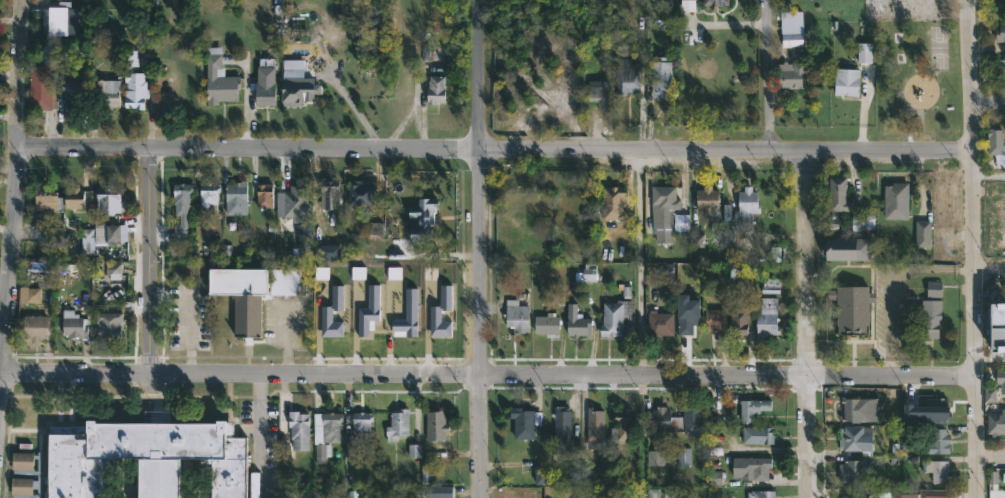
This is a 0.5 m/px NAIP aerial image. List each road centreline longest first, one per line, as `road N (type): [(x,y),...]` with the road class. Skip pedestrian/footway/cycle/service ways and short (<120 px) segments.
road 1 (residential): [(971,153),(15,147)]
road 2 (residential): [(977,497),(968,0)]
road 3 (residential): [(976,376),(480,377)]
road 4 (residential): [(480,377),(479,0)]
road 5 (residential): [(2,369),(21,0)]
road 6 (residential): [(807,497),(802,151)]
road 7 (residential): [(151,374),(480,377)]
road 8 (residential): [(151,374),(150,150)]
road 9 (residential): [(2,369),(151,374)]
road 10 (residential): [(481,497),(480,377)]

